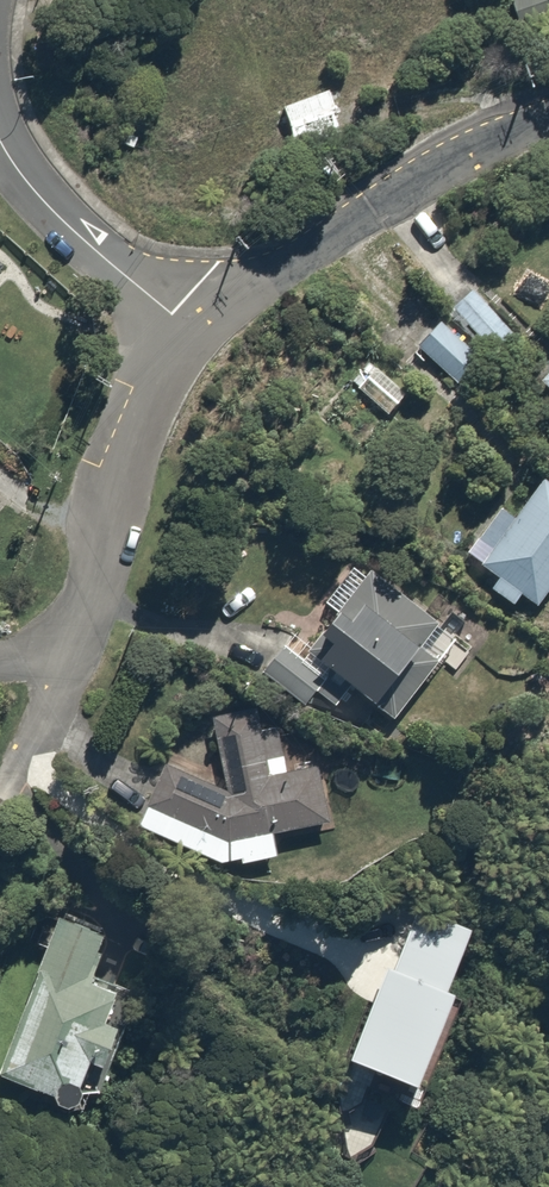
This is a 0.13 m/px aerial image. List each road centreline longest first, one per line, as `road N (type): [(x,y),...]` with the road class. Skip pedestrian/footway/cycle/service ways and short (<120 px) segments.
road 1 (residential): [(193,331),(160,382),(41,721)]
road 2 (residential): [(548,116),(351,222),(214,306),(193,331)]
road 3 (residential): [(193,331),(25,182),(0,140)]

